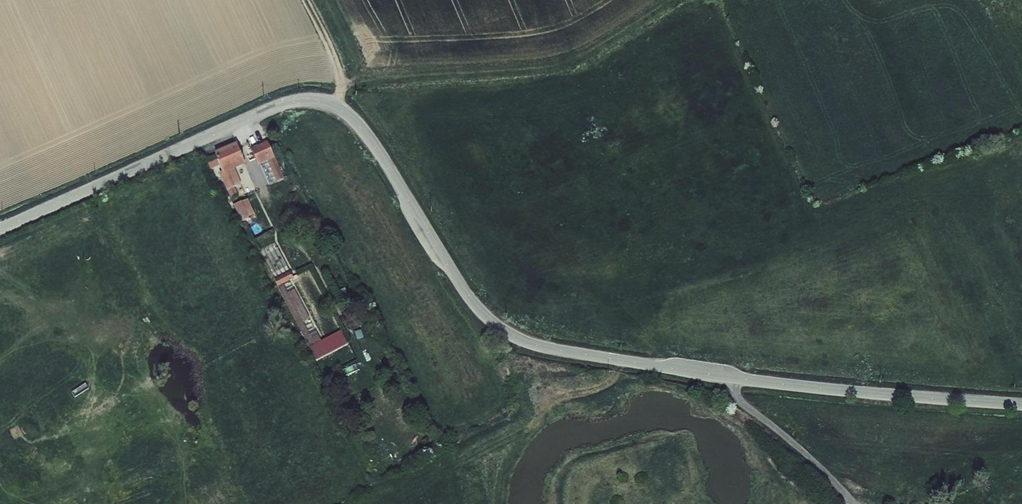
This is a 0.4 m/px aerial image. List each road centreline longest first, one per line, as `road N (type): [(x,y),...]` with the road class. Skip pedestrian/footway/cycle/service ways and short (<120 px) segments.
road 1 (tertiary): [(1021,405),(735,379),(519,339),(466,293),(356,122),(319,101),(265,111),(0,229)]
road 2 (track): [(735,379),(744,404),(862,503)]

